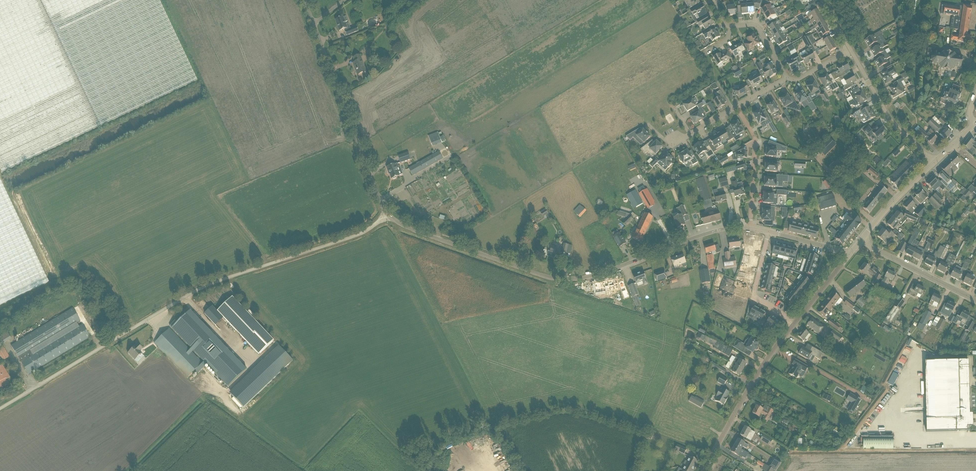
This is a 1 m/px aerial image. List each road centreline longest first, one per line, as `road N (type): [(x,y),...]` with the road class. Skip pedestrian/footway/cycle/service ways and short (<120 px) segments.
road 1 (unclassified): [(0,409),(198,290),(353,237),(387,215)]
road 2 (residential): [(751,228),(716,232),(572,284),(407,231),(387,215)]
road 3 (unclassified): [(387,215),(303,0)]
road 4 (residential): [(702,470),(793,325)]
road 5 (residential): [(934,162),(889,119),(850,51)]
road 6 (residential): [(975,300),(861,242)]
road 7 (residential): [(751,228),(757,138),(738,106)]

